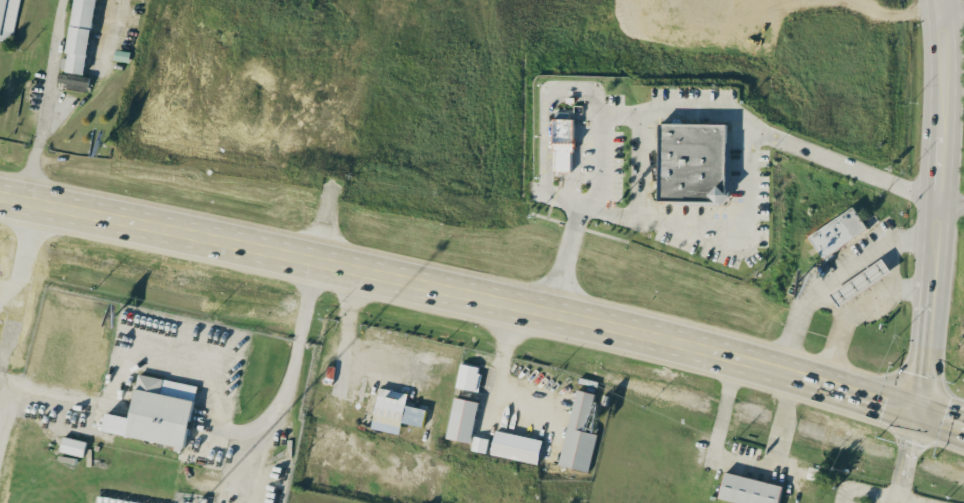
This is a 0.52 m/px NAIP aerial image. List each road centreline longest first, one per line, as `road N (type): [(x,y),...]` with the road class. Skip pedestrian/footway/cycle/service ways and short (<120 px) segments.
road 1 (primary): [(797,374),(623,326),(0,194)]
road 2 (tertiary): [(936,0),(941,111),(925,348)]
road 3 (primary): [(916,410),(797,374)]

